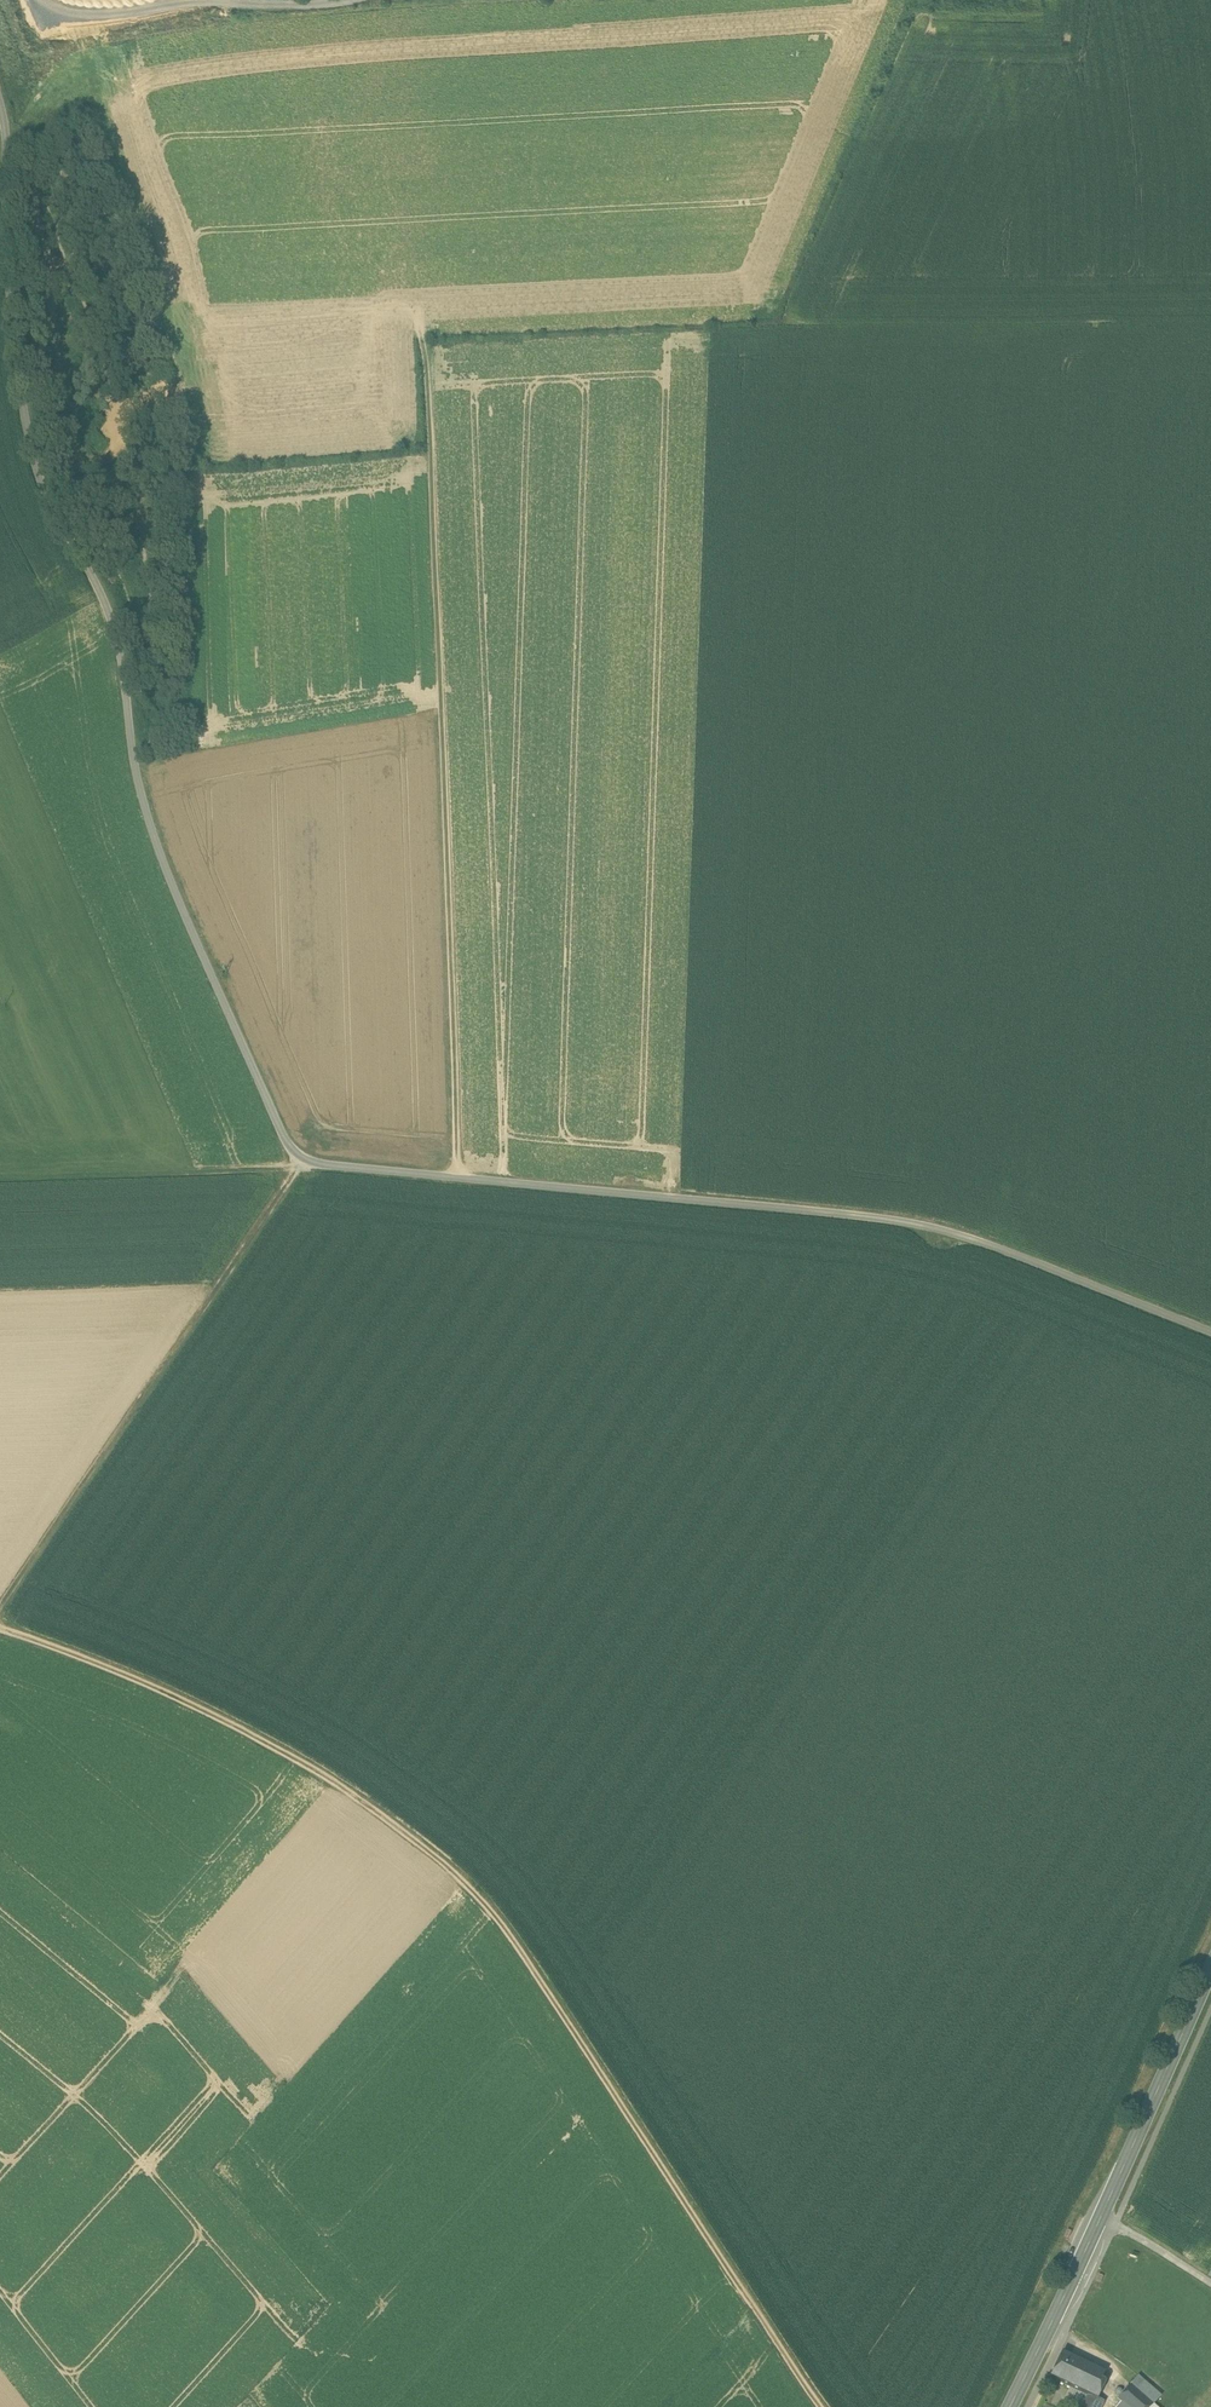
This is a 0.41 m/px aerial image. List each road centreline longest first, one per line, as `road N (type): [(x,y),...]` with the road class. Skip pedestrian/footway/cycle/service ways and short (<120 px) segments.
road 1 (unclassified): [(0,106),(12,325),(33,463),(121,642),(139,796),(294,1159),(934,1228),(1210,1331)]
road 2 (track): [(823,2406),(502,1931),(458,1883),(324,1782),(223,1721),(0,1626)]
road 3 (track): [(294,1159),(0,1596)]
road 4 (secondary): [(1007,2406),(1210,1970)]
road 5 (track): [(41,163),(37,204),(52,253),(52,393),(73,470)]
road 6 (track): [(290,1171),(83,1175)]
road 7 (track): [(1102,2216),(1210,2285)]

